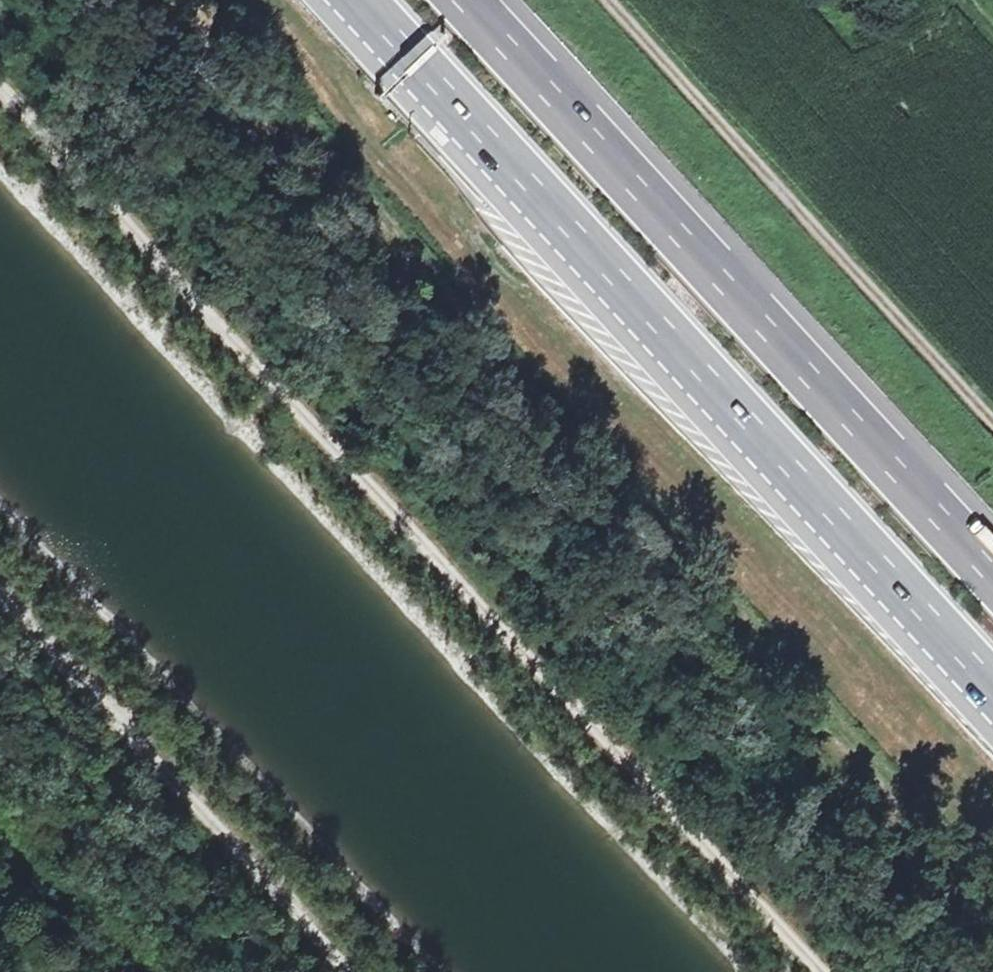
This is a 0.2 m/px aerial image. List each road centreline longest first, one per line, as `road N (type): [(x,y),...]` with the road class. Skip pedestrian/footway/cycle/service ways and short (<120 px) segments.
road 1 (track): [(823,971),(440,574),(0,92)]
road 2 (motorway): [(361,0),(992,688)]
road 3 (motorway): [(992,568),(469,0)]
road 4 (track): [(992,421),(612,0)]
road 5 (track): [(0,597),(352,971)]

